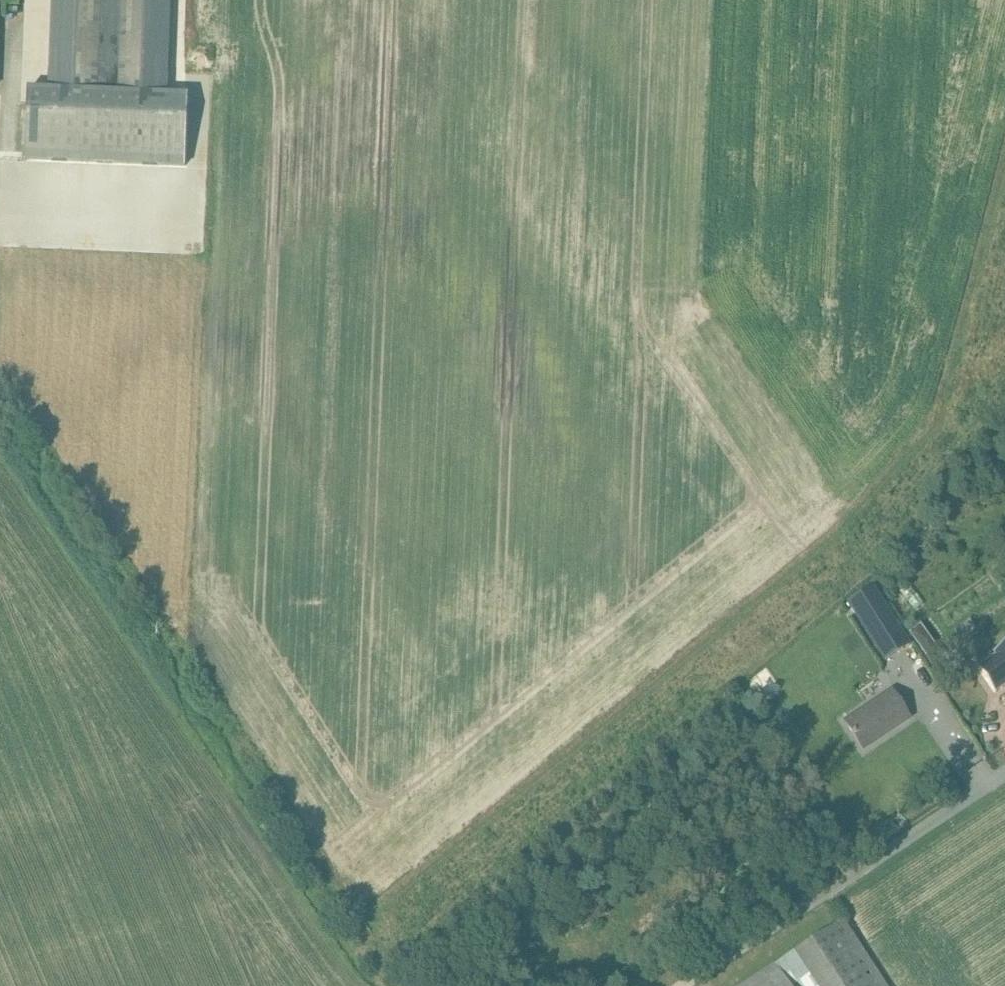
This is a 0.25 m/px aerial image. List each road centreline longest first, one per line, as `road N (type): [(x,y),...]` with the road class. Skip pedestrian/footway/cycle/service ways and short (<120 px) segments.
road 1 (unclassified): [(675,985),(1004,771)]

